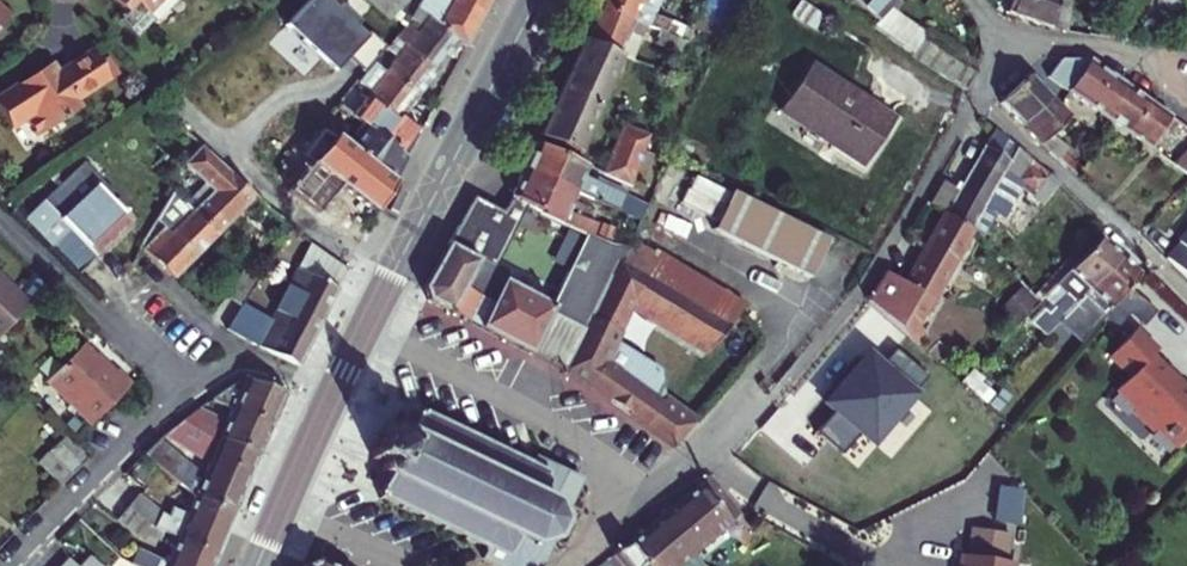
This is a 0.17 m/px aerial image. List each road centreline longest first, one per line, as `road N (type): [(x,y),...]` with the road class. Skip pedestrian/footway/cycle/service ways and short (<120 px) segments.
road 1 (secondary): [(535,0),(331,399)]
road 2 (residential): [(0,225),(188,405)]
road 3 (residential): [(188,405),(94,481),(10,565)]
road 4 (residential): [(1167,57),(1024,38),(968,0)]
road 5 (secondary): [(331,399),(257,565)]
road 6 (residential): [(331,399),(238,364),(188,405)]

